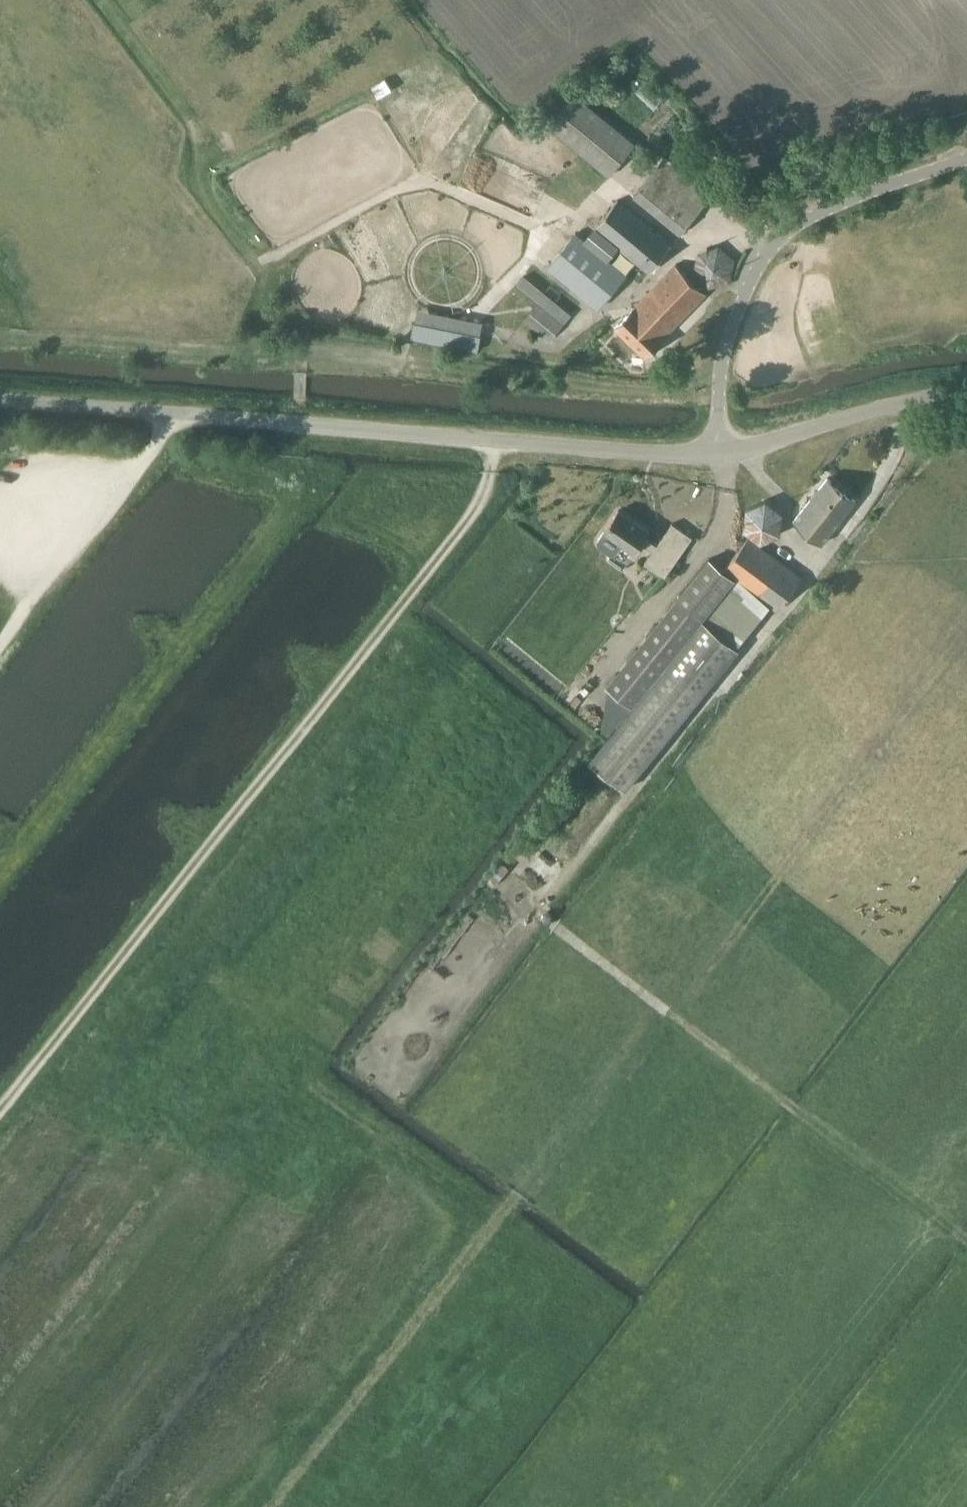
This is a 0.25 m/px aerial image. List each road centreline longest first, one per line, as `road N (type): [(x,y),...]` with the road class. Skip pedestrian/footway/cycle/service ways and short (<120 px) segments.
road 1 (track): [(0,1104),(465,522),(485,489),(495,442)]
road 2 (unclassified): [(722,454),(0,402)]
road 3 (track): [(269,1506),(499,1216),(677,1019)]
road 4 (track): [(94,0),(185,128),(207,187),(304,335),(298,425)]
road 5 (track): [(677,1019),(966,635)]
road 6 (unclassified): [(722,454),(722,371),(744,297),(785,217),(966,145)]
road 7 (track): [(677,1019),(966,1235)]
road 8 (unclassified): [(722,454),(966,394)]
road 9 (track): [(677,1019),(540,916)]

